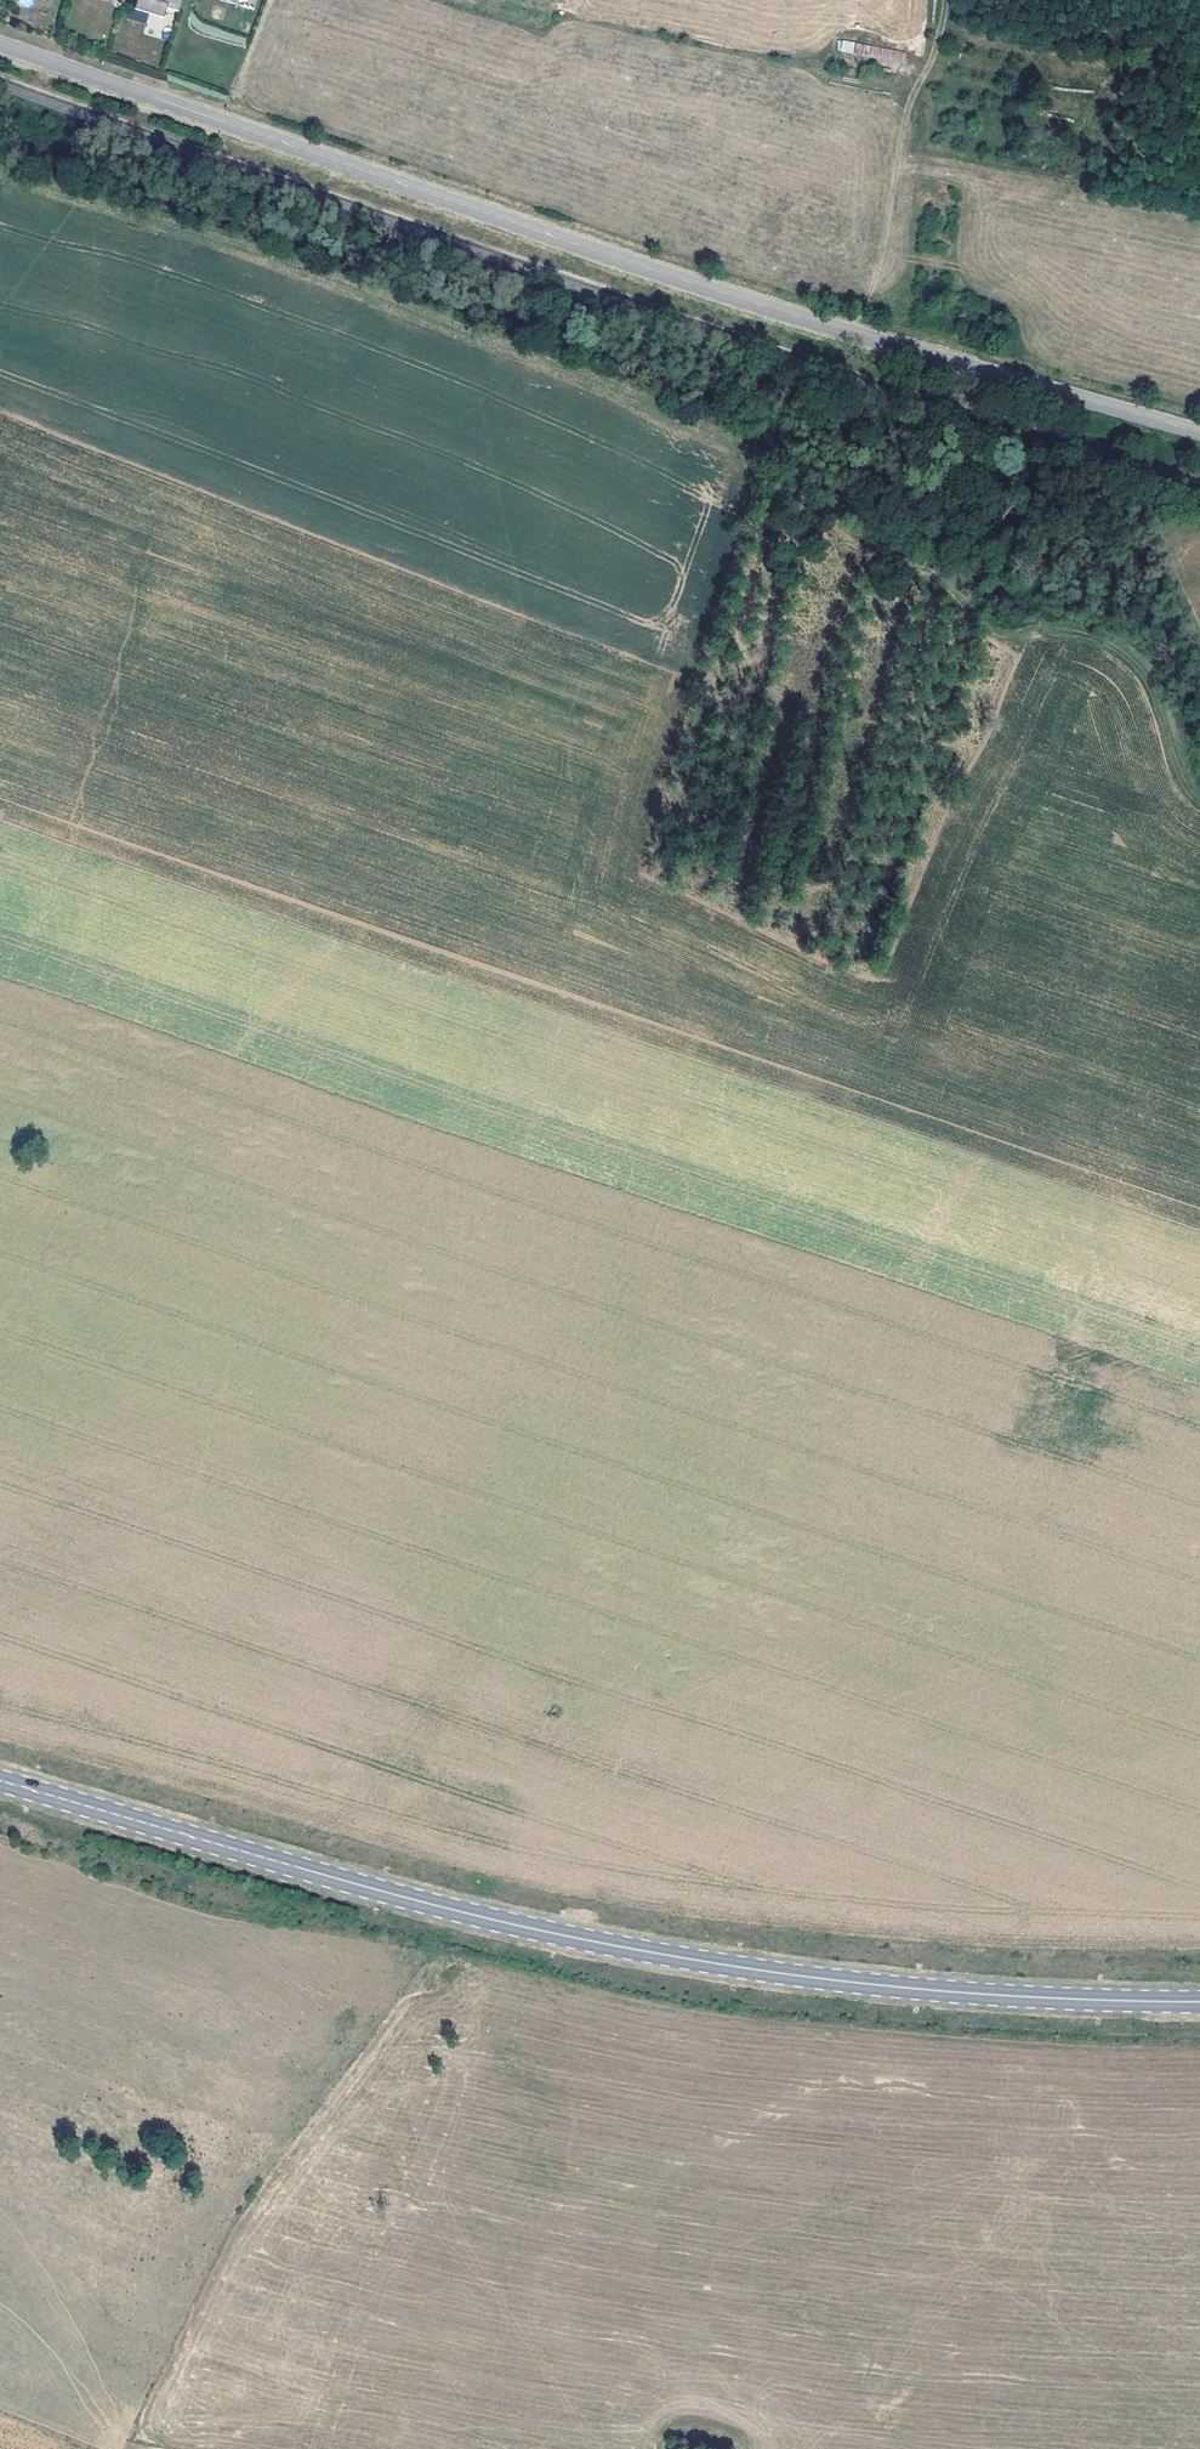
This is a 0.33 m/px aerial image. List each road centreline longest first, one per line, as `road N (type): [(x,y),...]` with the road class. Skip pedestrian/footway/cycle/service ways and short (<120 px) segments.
road 1 (tertiary): [(1199,434),(642,267),(0,45)]
road 2 (primary): [(1199,2002),(1076,2004),(769,1974),(461,1914),(0,1780)]

